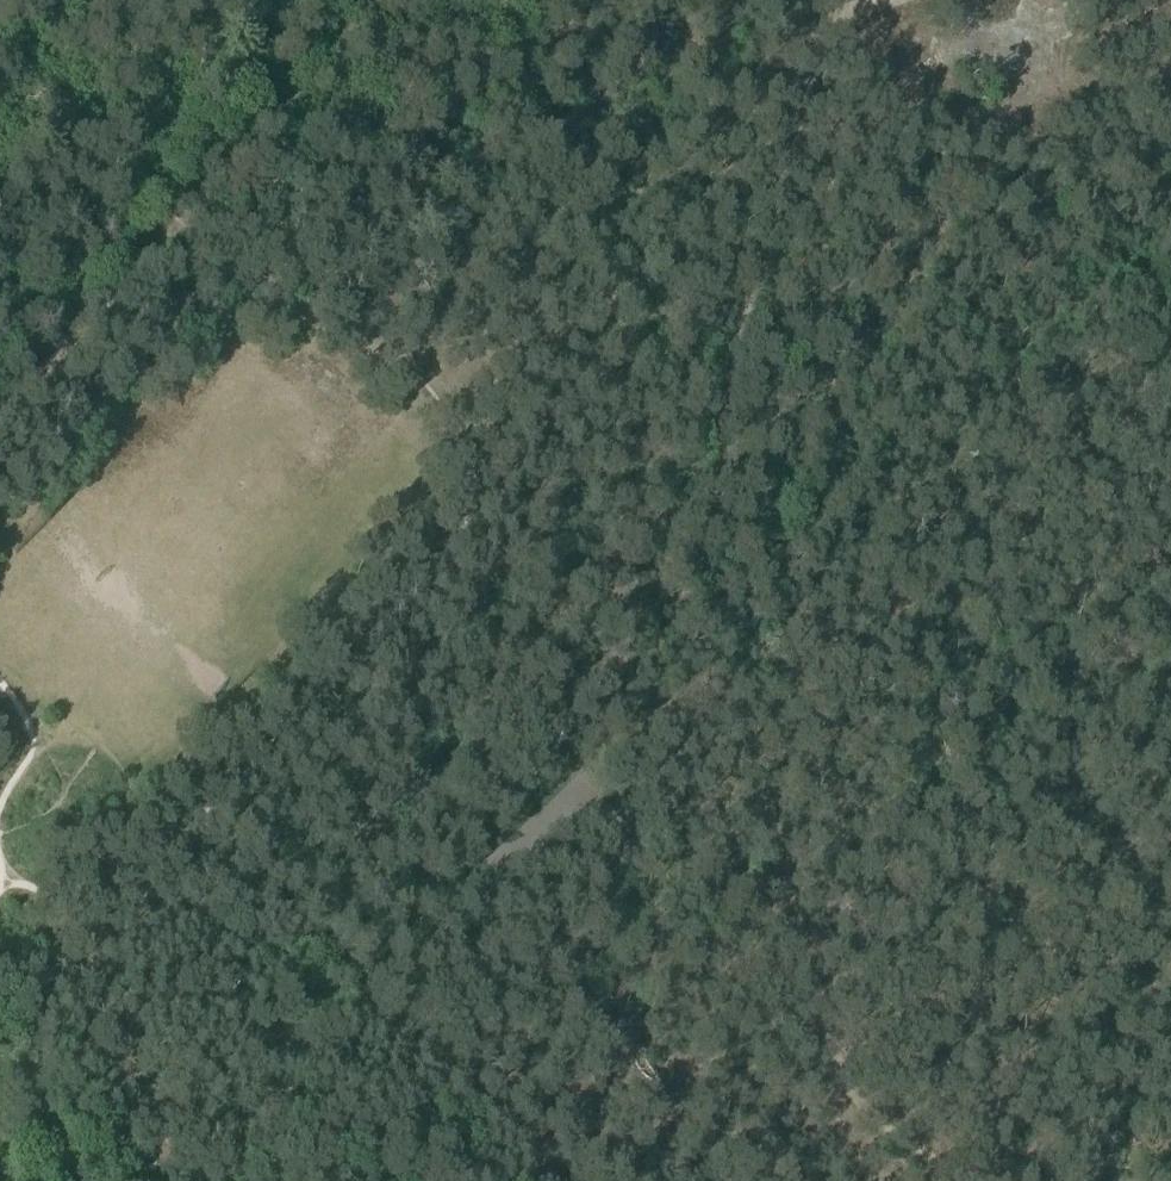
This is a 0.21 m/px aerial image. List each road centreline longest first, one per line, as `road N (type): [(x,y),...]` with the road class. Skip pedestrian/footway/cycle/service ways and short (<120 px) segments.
road 1 (track): [(855,0),(797,132),(751,285),(710,509),(702,665),(759,796),(823,1034),(878,1126),(965,1180)]
road 2 (track): [(373,0),(0,399)]

